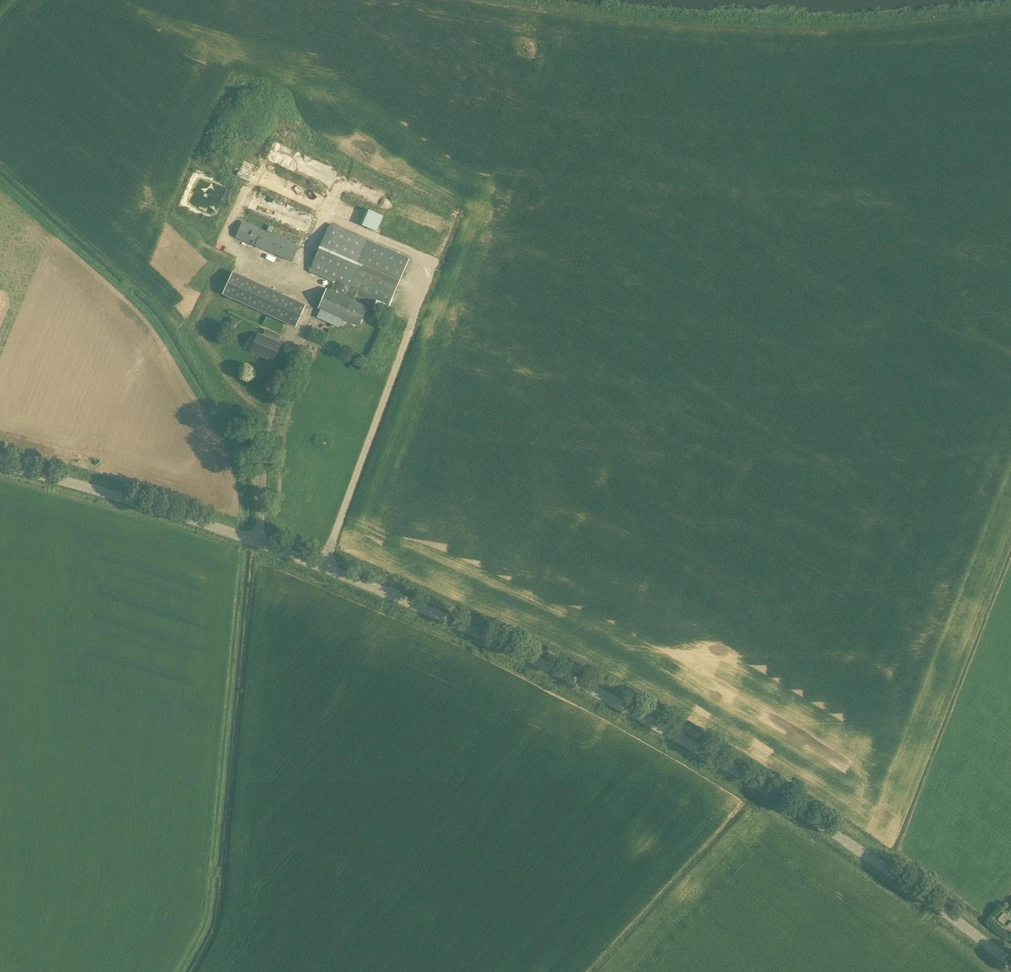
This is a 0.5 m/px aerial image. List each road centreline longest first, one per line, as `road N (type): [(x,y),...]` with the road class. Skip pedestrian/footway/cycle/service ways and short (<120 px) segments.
road 1 (unclassified): [(1010,965),(850,844),(638,715),(480,633),(257,542)]
road 2 (unclassified): [(242,537),(0,464)]

